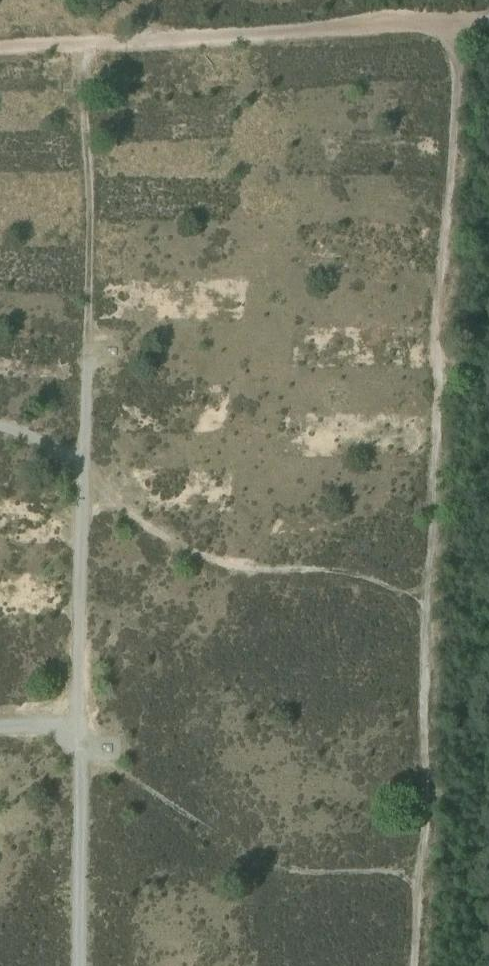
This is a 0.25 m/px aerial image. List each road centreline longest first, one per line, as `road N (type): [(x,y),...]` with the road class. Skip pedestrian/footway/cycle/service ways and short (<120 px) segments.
road 1 (track): [(452,20),(453,208),(439,313),(418,965)]
road 2 (track): [(82,42),(488,19)]
road 3 (track): [(81,759),(276,868),(423,878)]
road 4 (track): [(87,492),(188,551),(251,571),(356,580),(432,606)]
road 5 (track): [(88,465),(81,727)]
road 6 (track): [(81,965),(81,727)]

